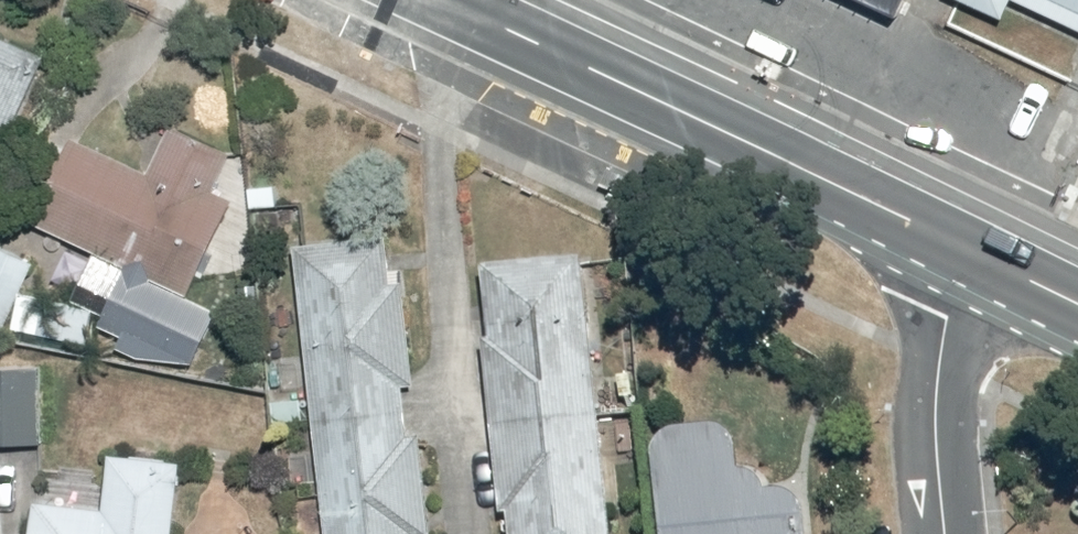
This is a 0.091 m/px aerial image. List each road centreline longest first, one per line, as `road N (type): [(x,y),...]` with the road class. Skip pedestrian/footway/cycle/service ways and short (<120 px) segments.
road 1 (secondary): [(433,0),(977,256)]
road 2 (residential): [(977,256),(945,320),(937,453),(945,533)]

